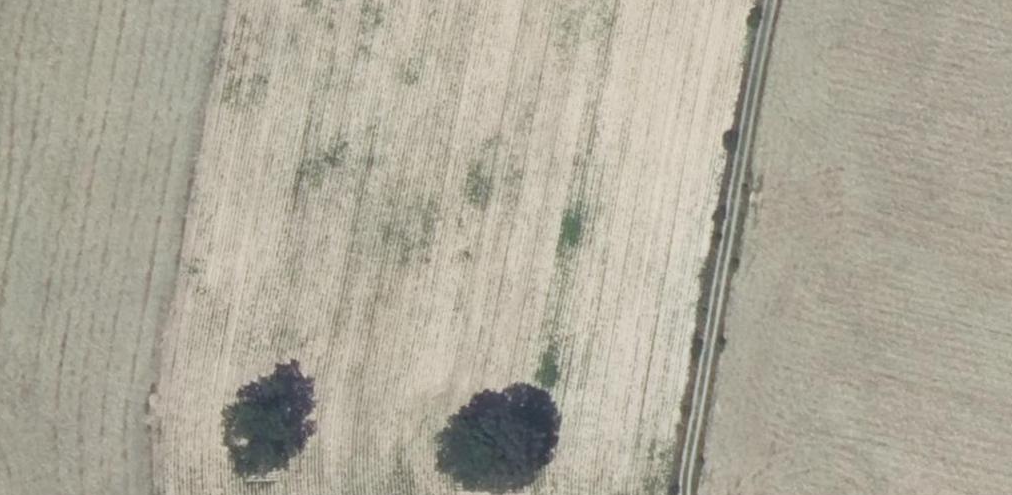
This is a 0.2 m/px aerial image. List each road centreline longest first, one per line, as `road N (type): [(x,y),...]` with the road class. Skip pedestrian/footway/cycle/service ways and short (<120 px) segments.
road 1 (track): [(684,494),(773,0)]

